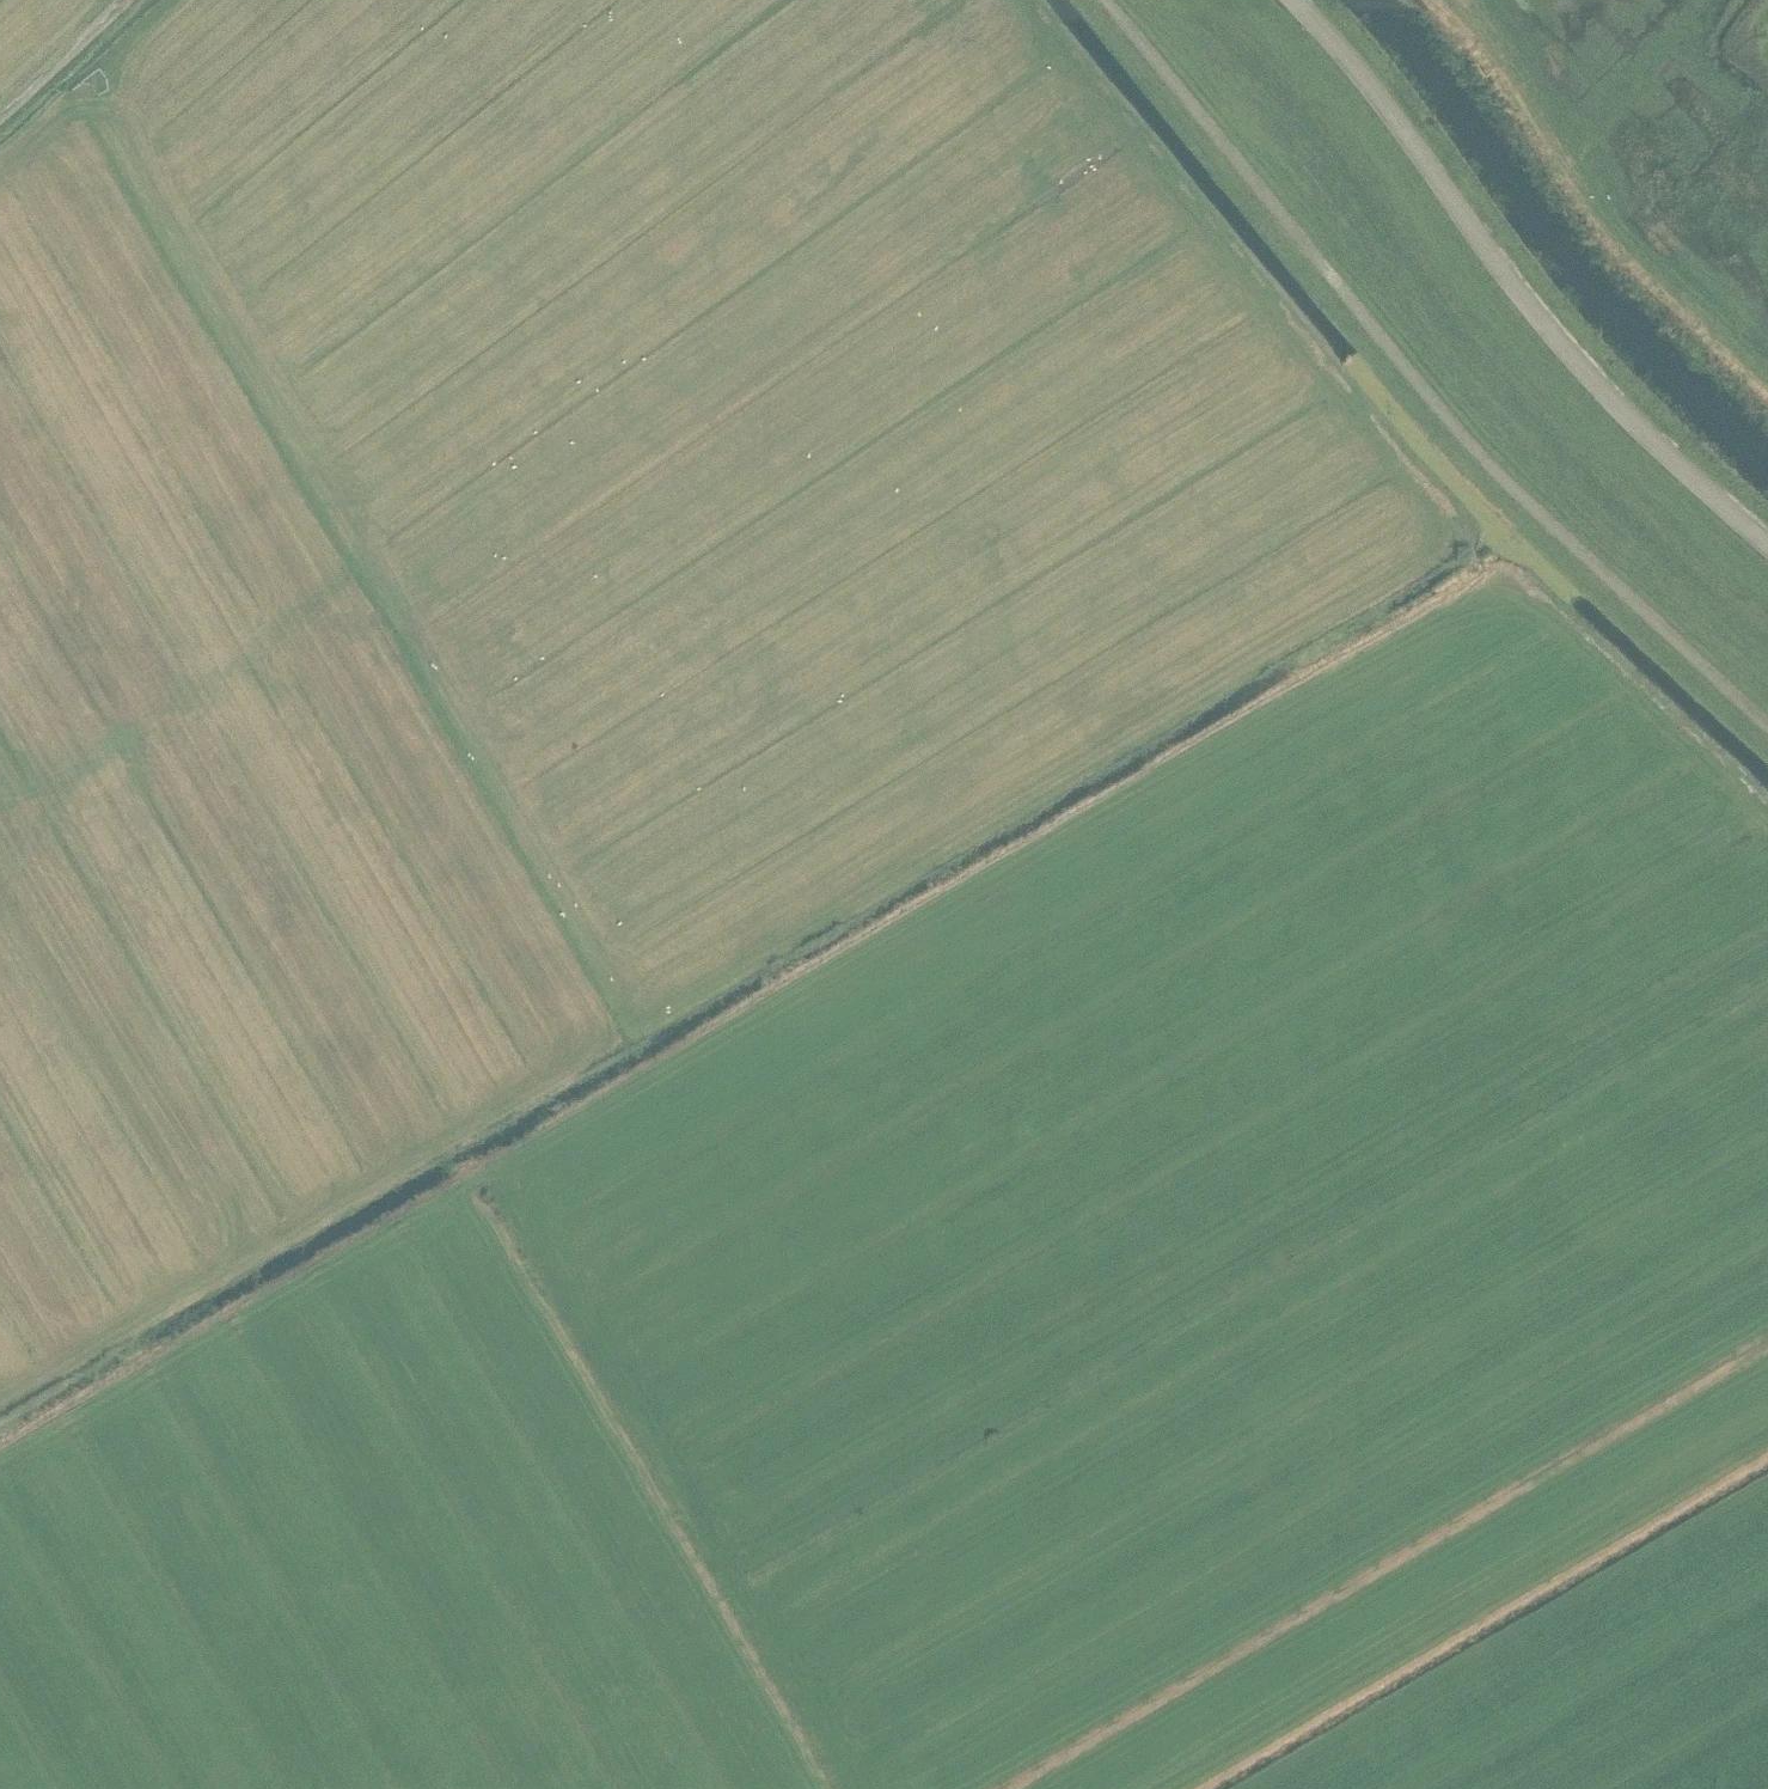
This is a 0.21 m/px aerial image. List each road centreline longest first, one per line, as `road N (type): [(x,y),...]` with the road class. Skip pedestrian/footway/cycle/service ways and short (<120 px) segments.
road 1 (tertiary): [(1767,541),(1574,354),(1374,83),(1296,0)]

